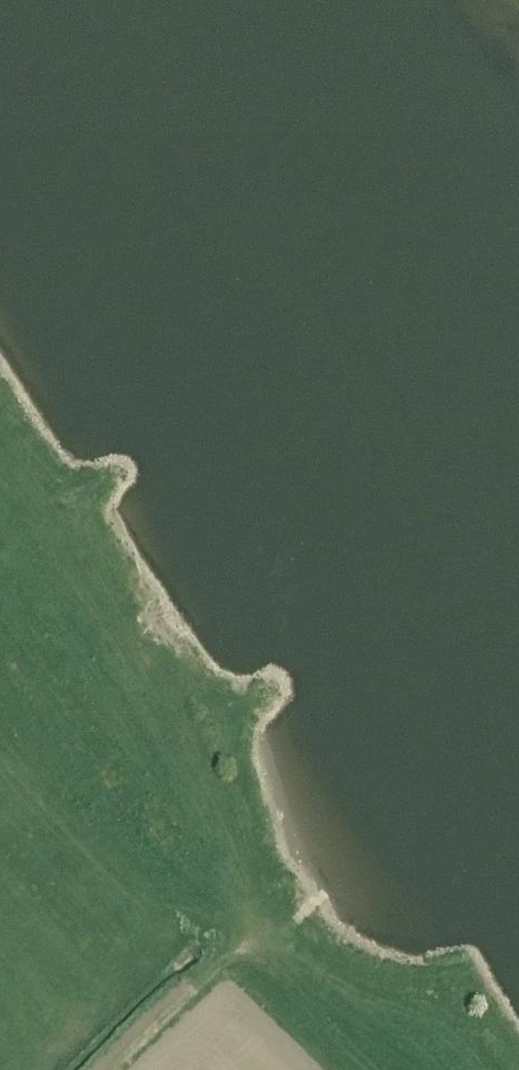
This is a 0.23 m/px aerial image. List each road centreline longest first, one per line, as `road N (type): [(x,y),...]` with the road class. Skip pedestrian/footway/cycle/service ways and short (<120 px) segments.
road 1 (track): [(223,962),(112,1069)]

